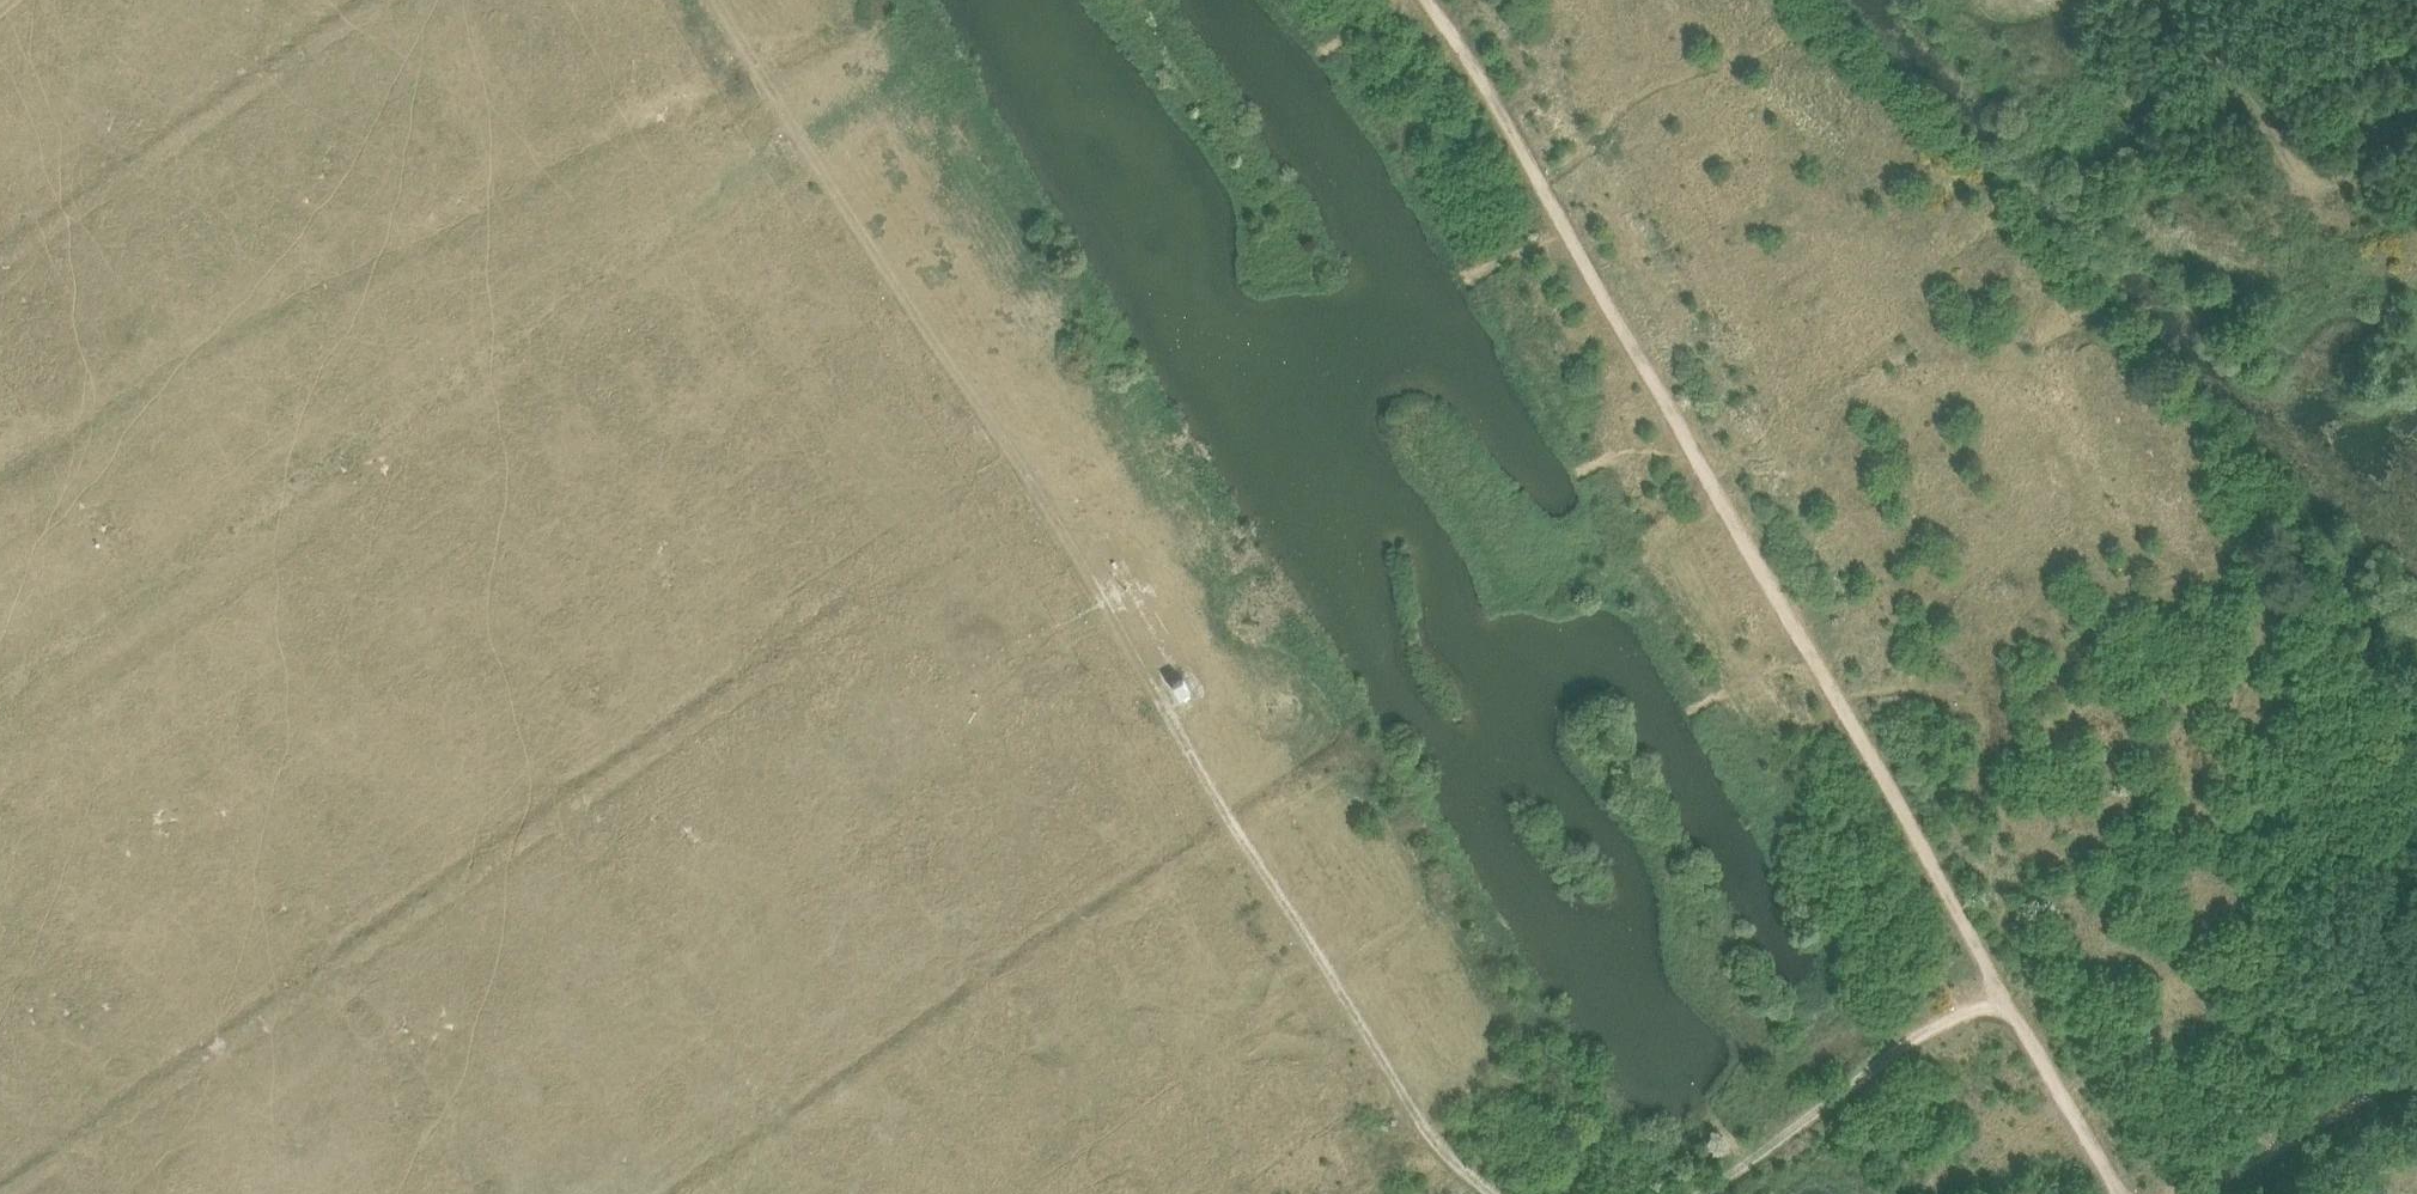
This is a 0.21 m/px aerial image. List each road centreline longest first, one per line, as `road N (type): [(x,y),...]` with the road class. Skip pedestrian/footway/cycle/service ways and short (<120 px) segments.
road 1 (track): [(1426,0),(1534,165),(2122,1193)]
road 2 (track): [(1997,981),(1678,1193)]
road 3 (track): [(2194,1193),(2416,1068)]

